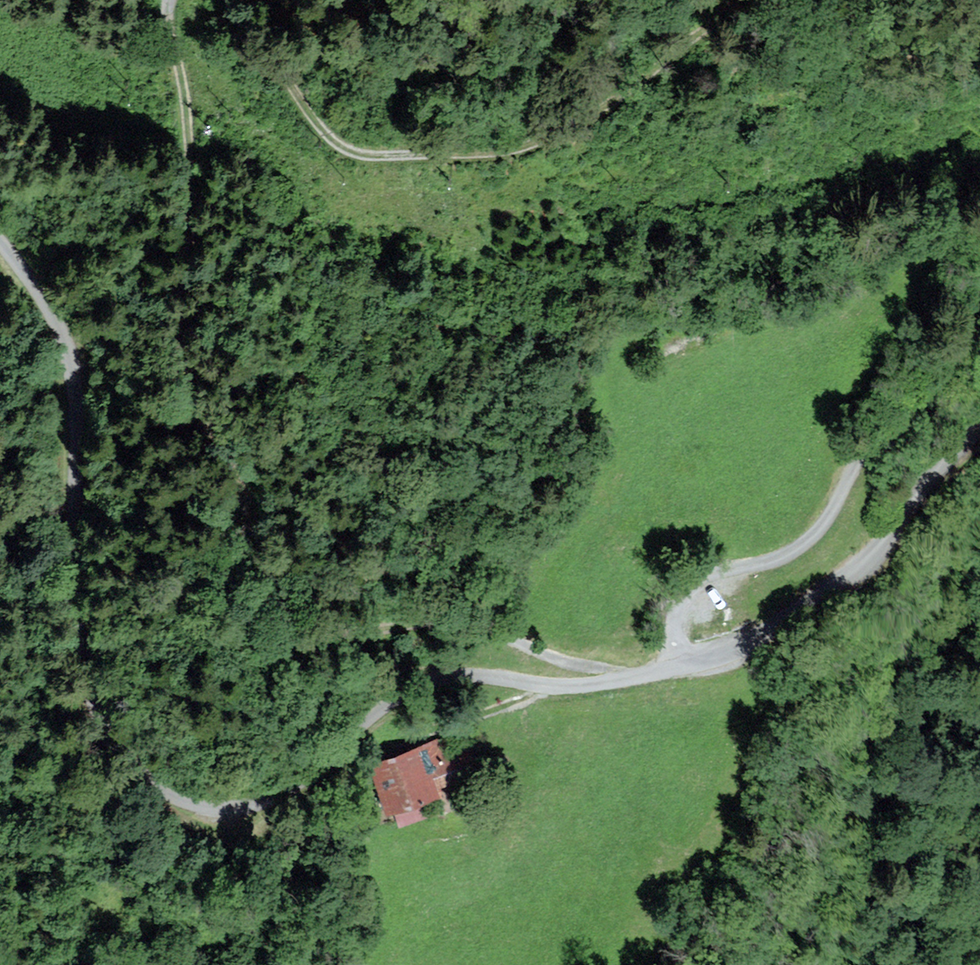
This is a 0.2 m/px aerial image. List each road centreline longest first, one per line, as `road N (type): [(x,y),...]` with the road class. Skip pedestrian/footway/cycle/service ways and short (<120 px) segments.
road 1 (residential): [(0,246),(51,316),(71,361),(73,576),(97,715),(135,768),(186,802),(232,811),(293,790),(388,703),(425,682),(448,675),(600,684),(670,671),(691,652)]
road 2 (track): [(625,679),(473,625),(323,635),(290,617),(182,348),(191,208),(187,104),(167,20),(175,0)]
road 3 (track): [(262,0),(298,86),(340,150),(388,162),(507,155),(564,132),(700,55),(740,0)]
road 4 (residential): [(691,652),(678,645),(675,626),(687,589),(714,569),(787,554),(814,535),(875,433),(945,353),(979,273)]
road 5 (residential): [(979,422),(869,559),(756,636),(691,652)]

